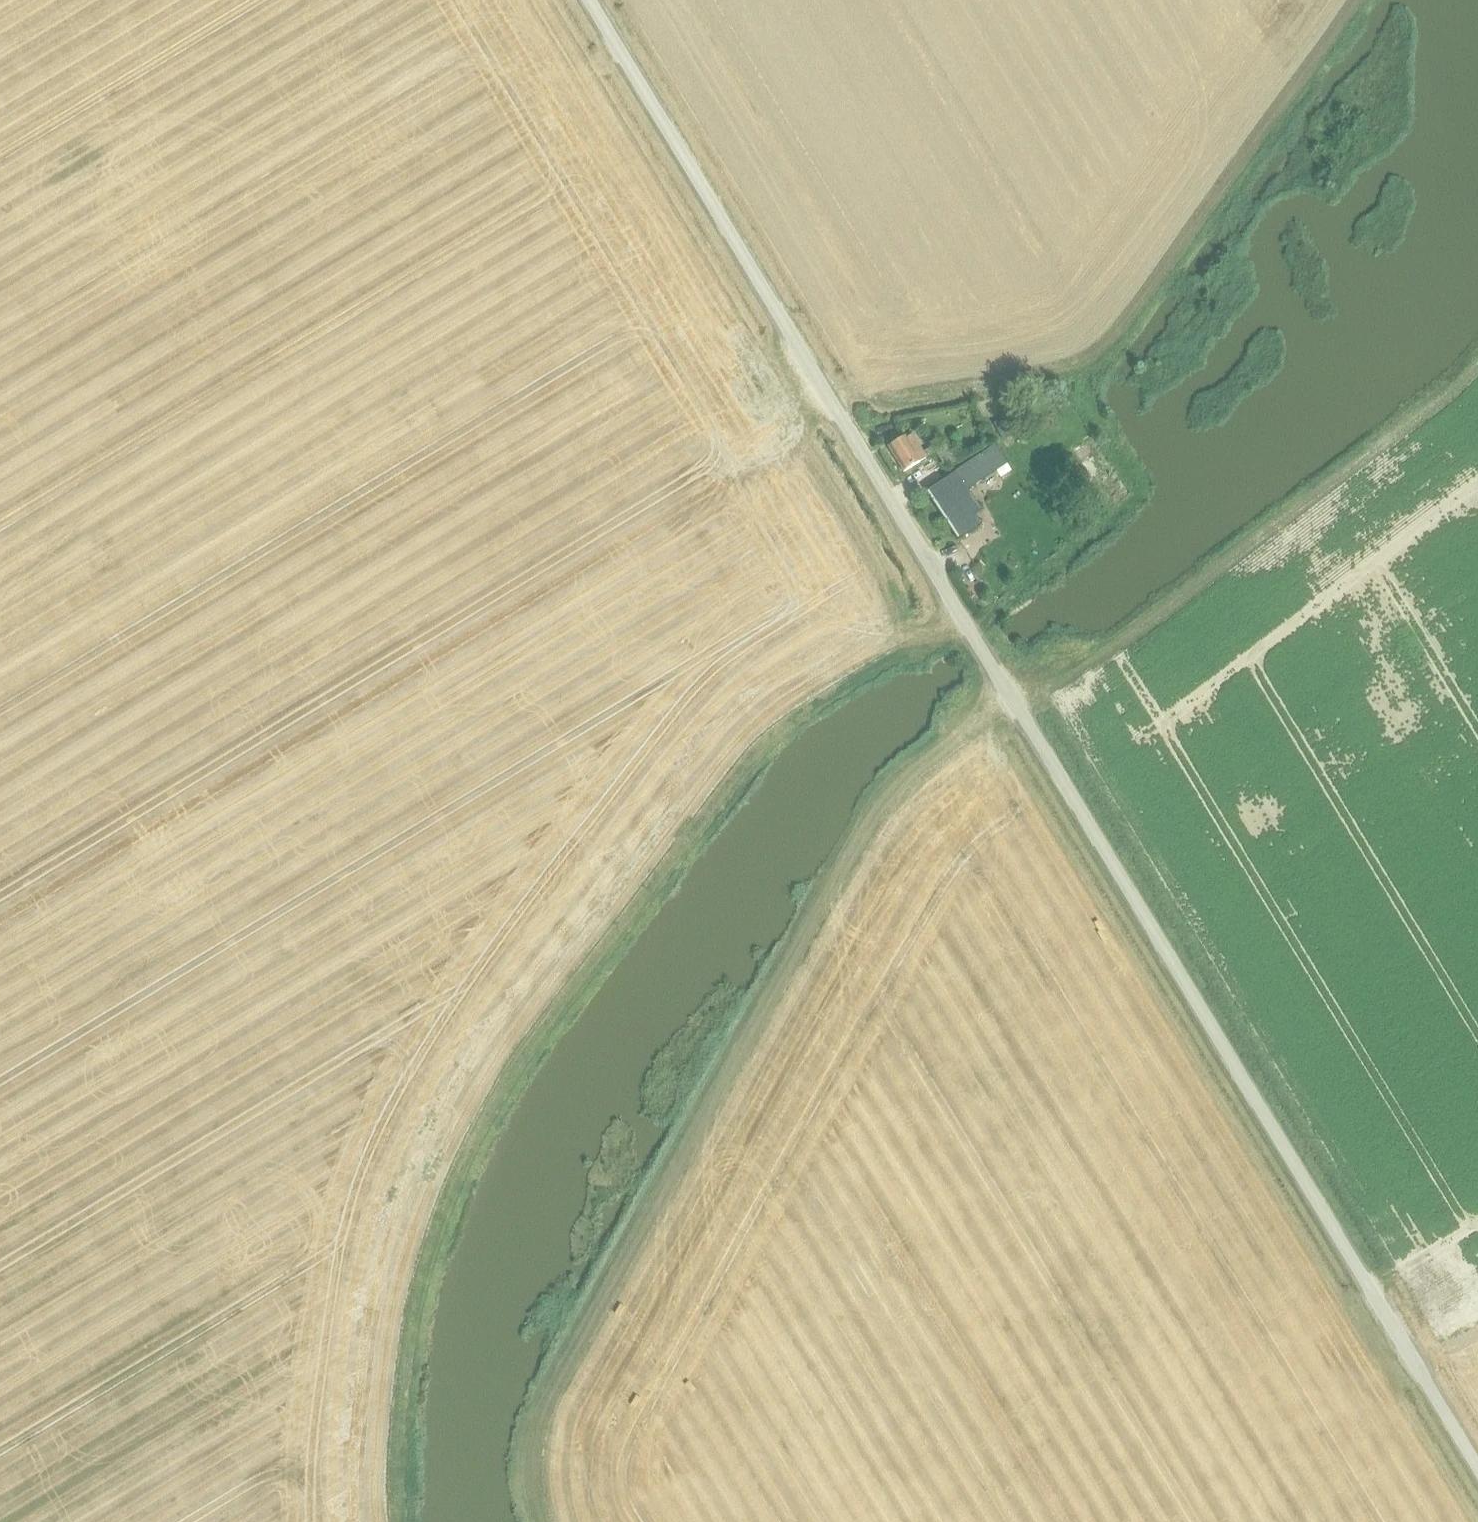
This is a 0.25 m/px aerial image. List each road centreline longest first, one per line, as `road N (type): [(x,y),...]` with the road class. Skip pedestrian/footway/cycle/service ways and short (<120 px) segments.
road 1 (unclassified): [(1477,1467),(589,0)]

